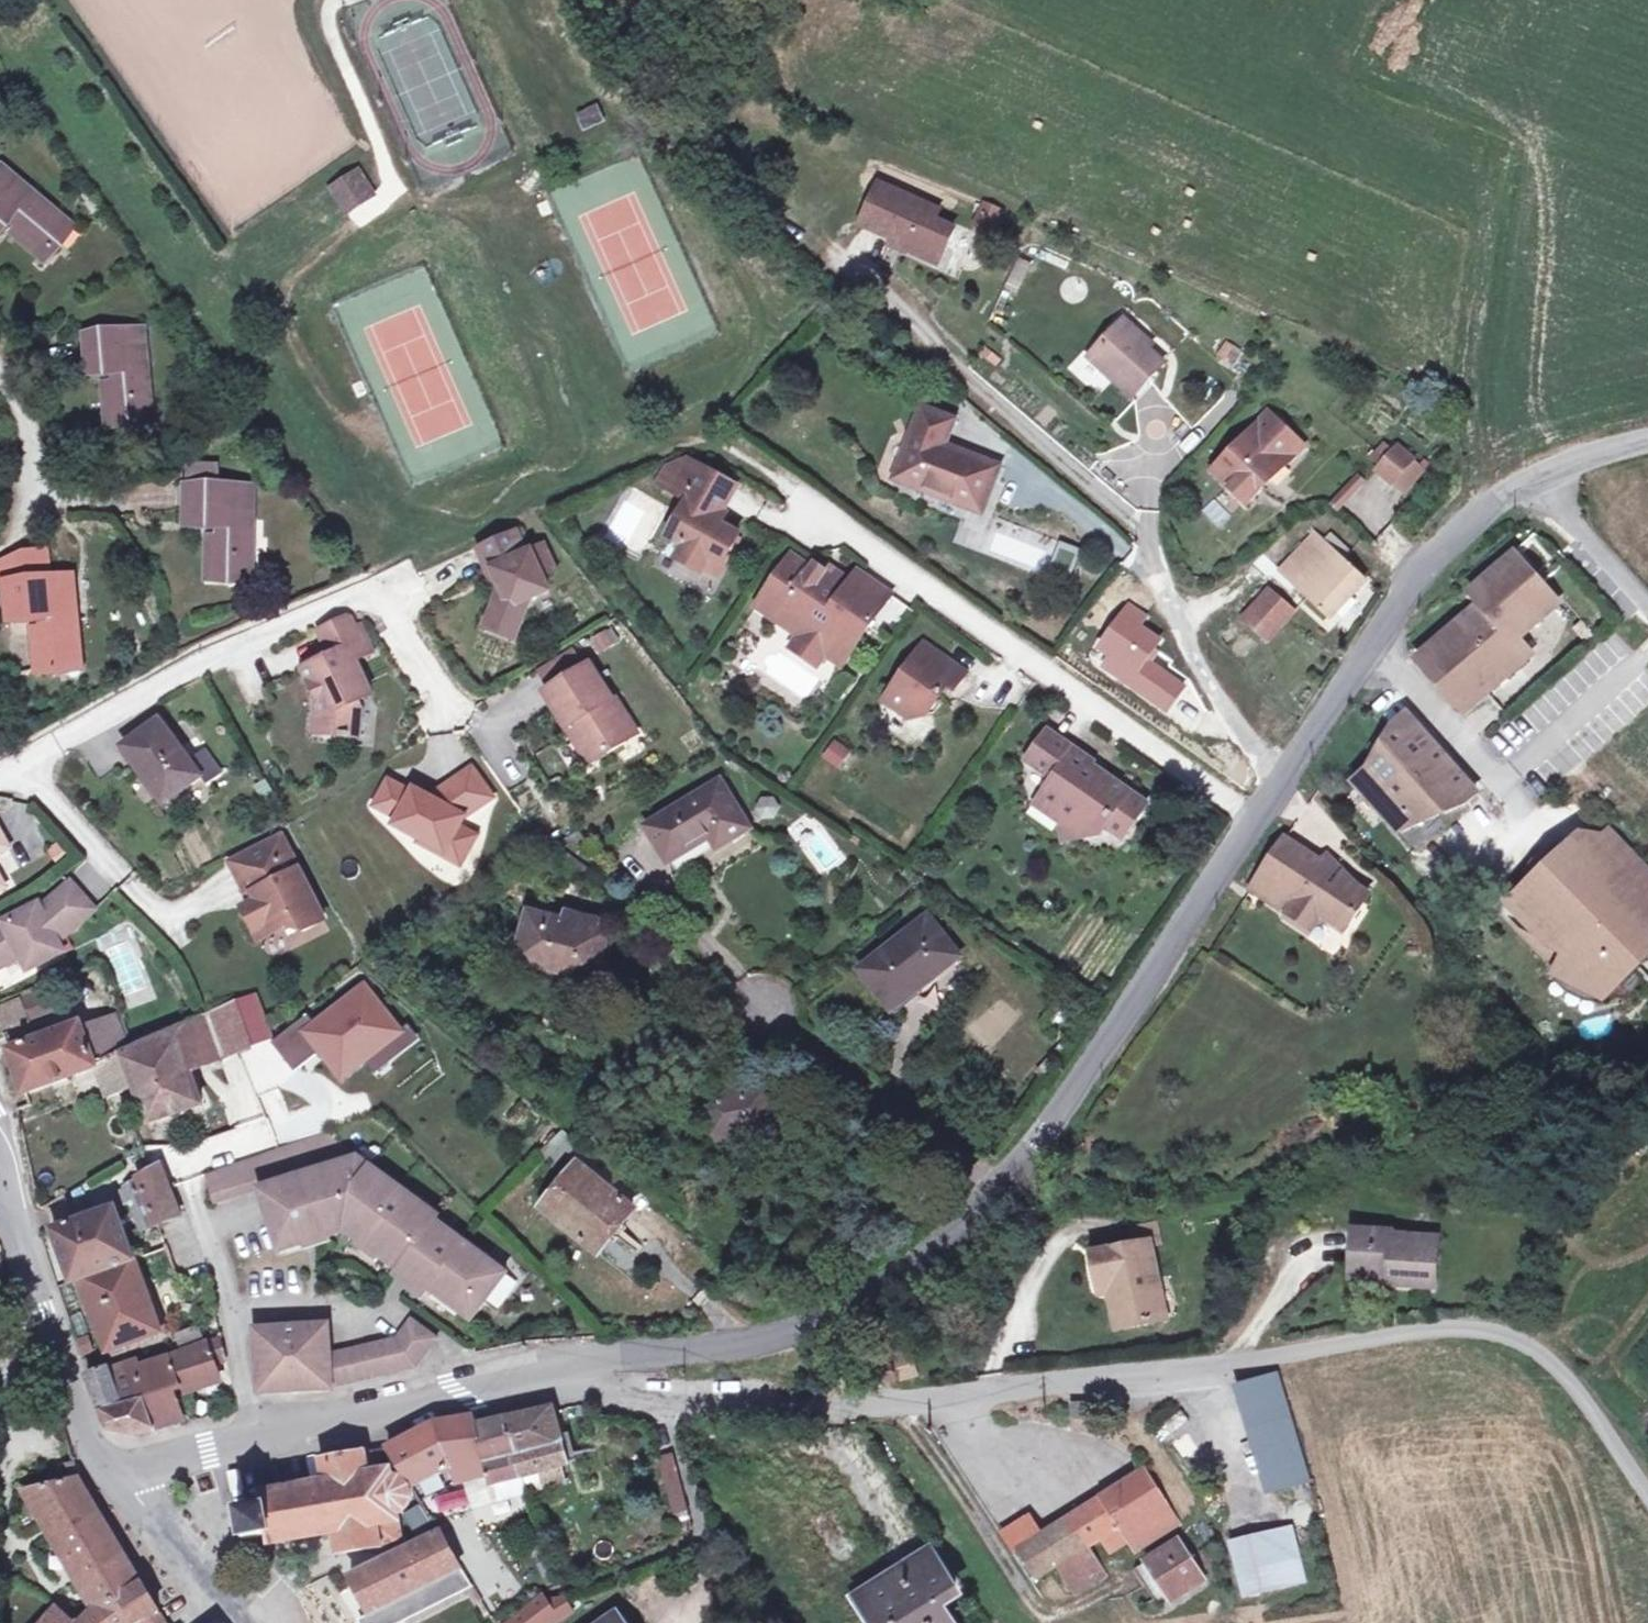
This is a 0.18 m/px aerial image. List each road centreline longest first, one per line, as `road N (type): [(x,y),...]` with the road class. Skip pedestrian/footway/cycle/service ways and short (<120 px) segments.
road 1 (residential): [(564,1368),(590,1394),(708,1418),(857,1410),(1476,1329),(1515,1337),(1556,1363),(1647,1487)]
road 2 (tertiary): [(1529,484),(1452,542),(1408,594),(1076,1092),(997,1189)]
road 3 (tertiary): [(997,1189),(930,1260),(772,1342),(564,1368)]
road 4 (tertiary): [(564,1368),(256,1438)]
road 5 (tertiary): [(0,1182),(82,1423),(113,1470)]
road 6 (residential): [(763,1009),(997,1189)]
road 7 (residential): [(256,1438),(210,1224)]
road 8 (track): [(54,1332),(23,1350),(0,1529)]
road 9 (unclassified): [(113,1470),(249,1622)]
road 10 (residential): [(1529,484),(1647,607)]
road 11 (tertiary): [(256,1438),(113,1470)]
road 12 (tertiary): [(1647,443),(1529,484)]

